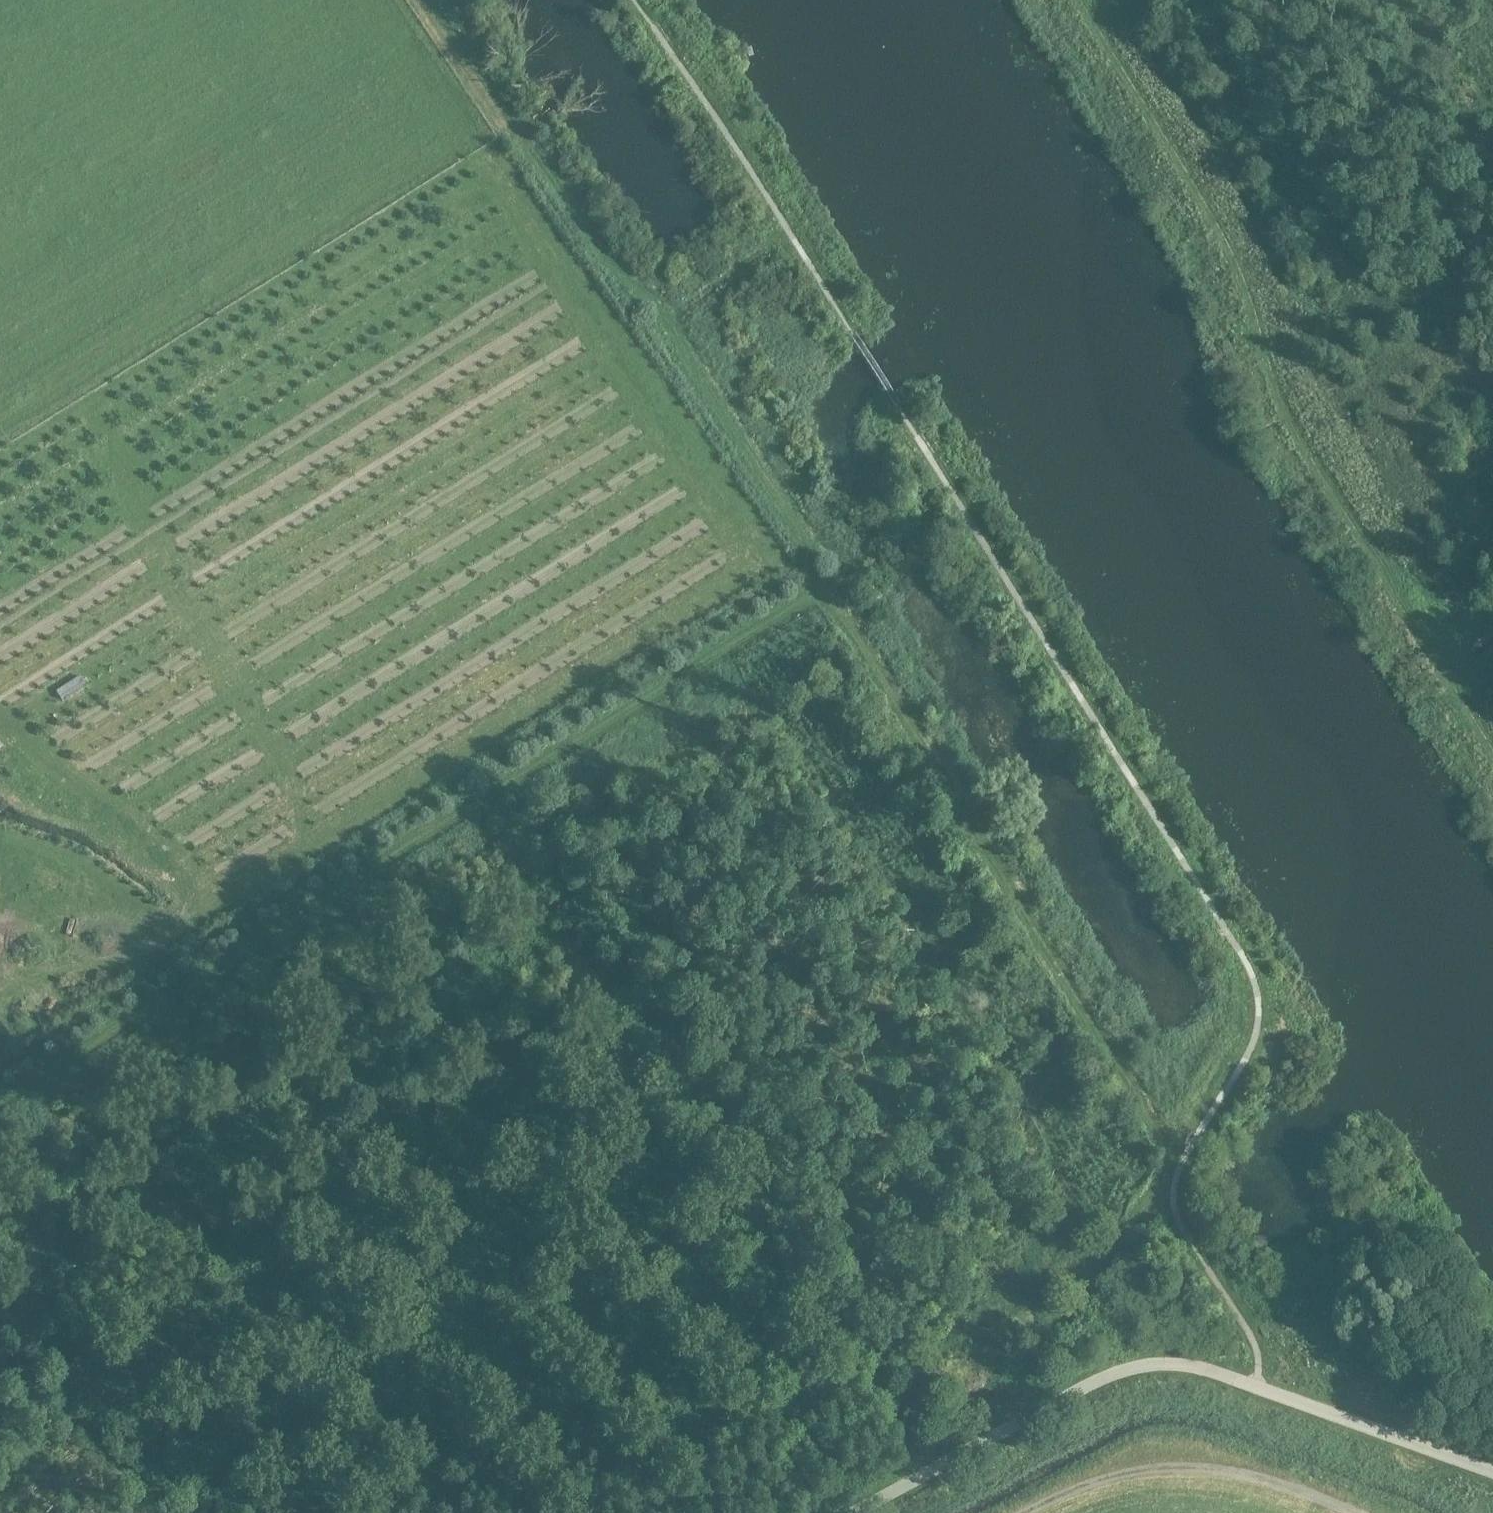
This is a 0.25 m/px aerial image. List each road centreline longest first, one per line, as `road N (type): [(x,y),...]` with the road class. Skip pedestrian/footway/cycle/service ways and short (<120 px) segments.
road 1 (unclassified): [(1492,1471),(1192,1365),(1131,1369),(858,1512)]
road 2 (track): [(1357,1512),(1268,1480),(1168,1466),(1101,1480),(1026,1512)]
road 3 (track): [(1371,1426),(1380,1349),(1432,1318),(1433,1263),(1448,1247)]

